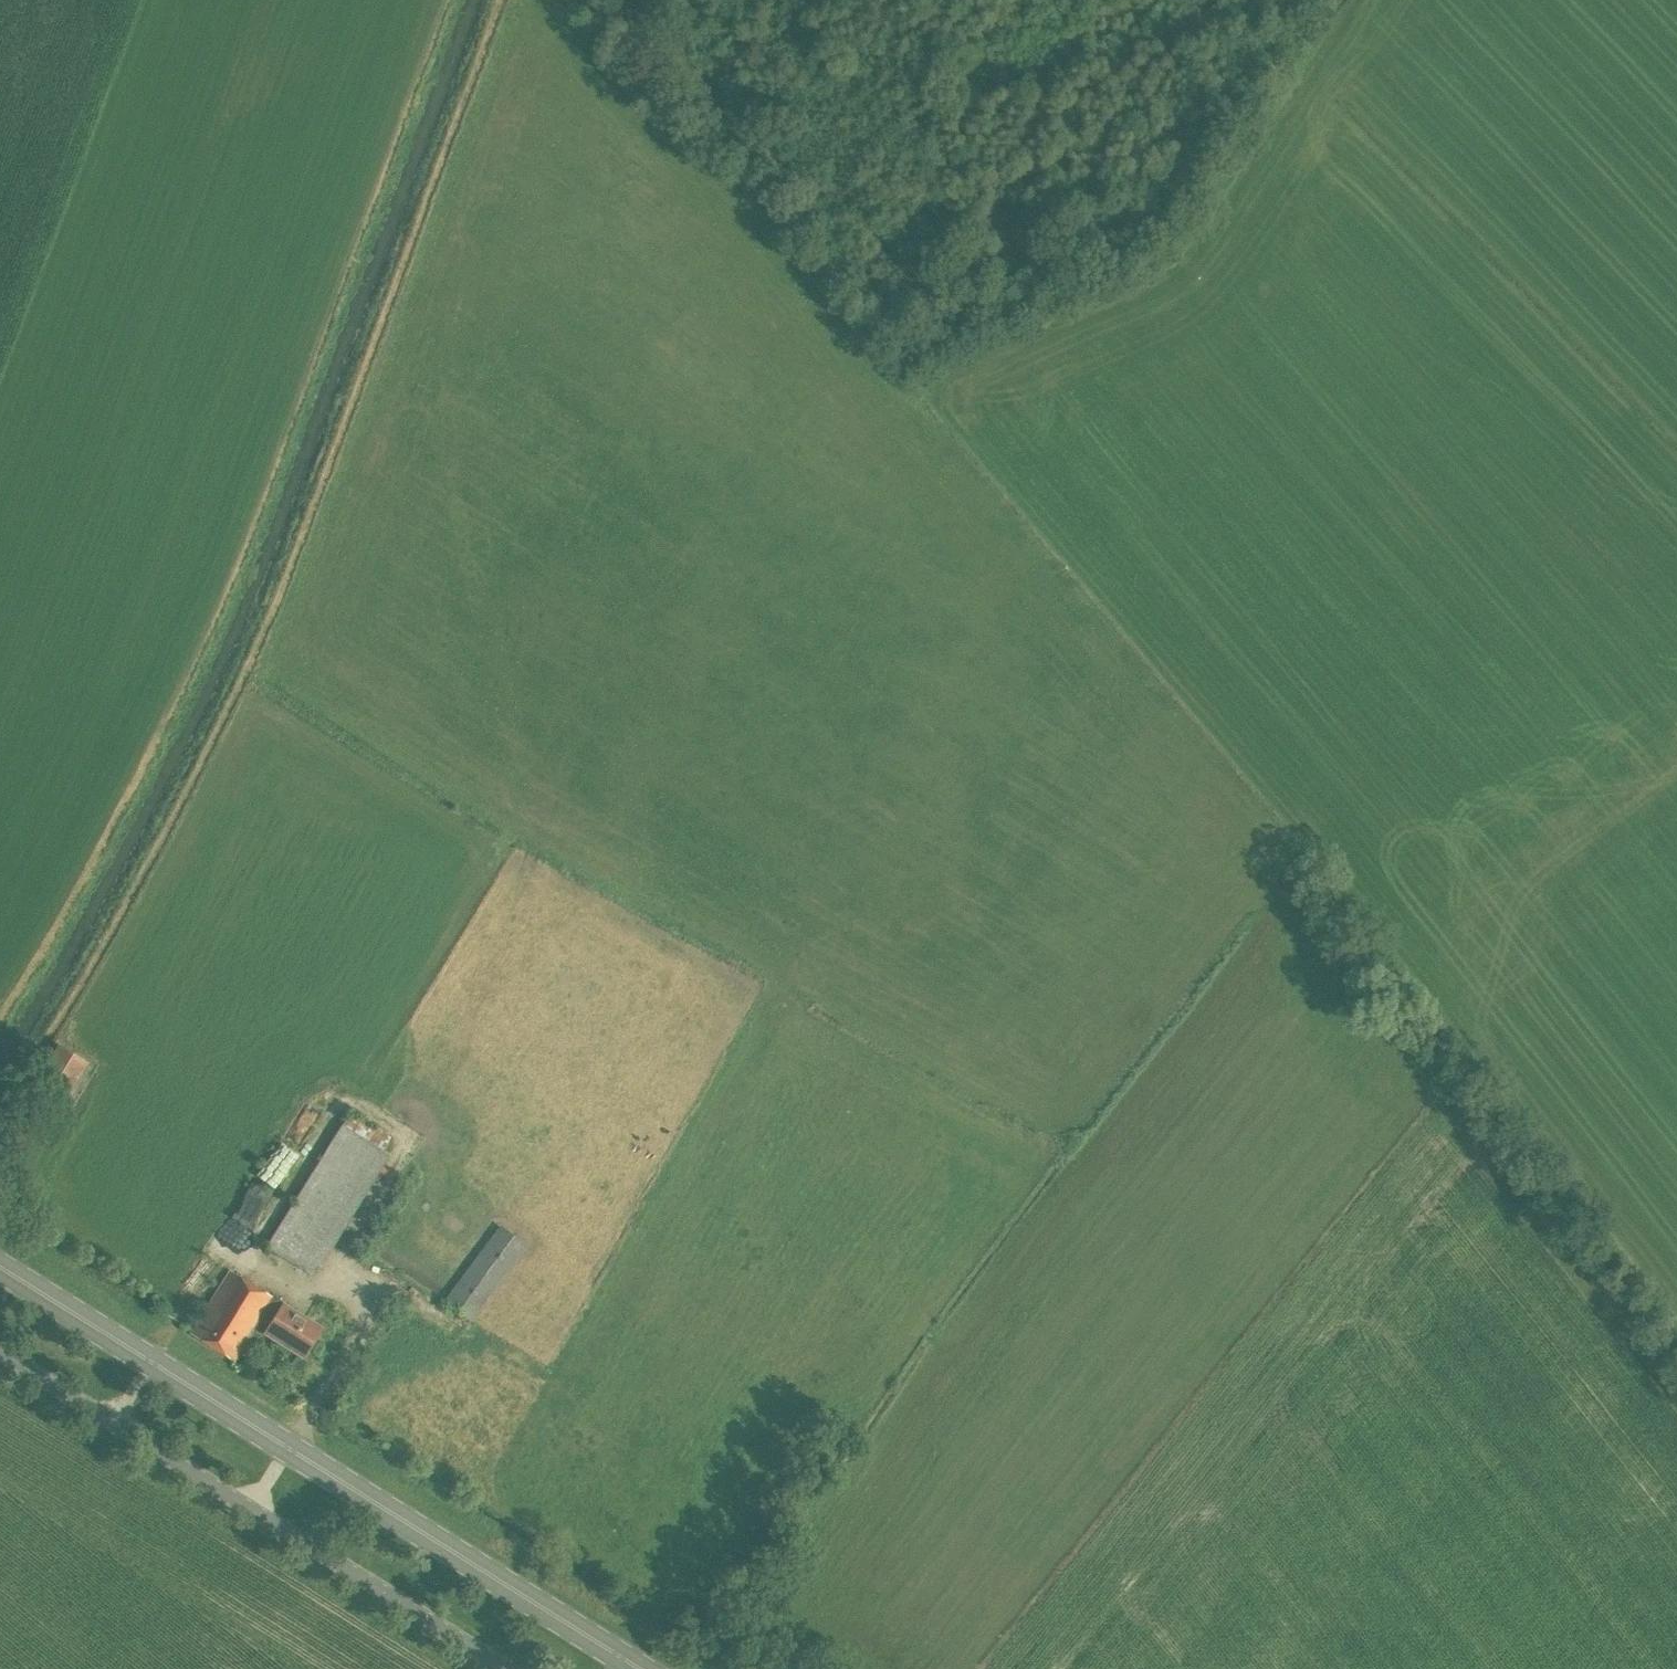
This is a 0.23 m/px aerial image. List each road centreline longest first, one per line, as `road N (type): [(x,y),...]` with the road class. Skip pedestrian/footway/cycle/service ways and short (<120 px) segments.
road 1 (primary): [(633,1668),(0,1272)]
road 2 (unclassified): [(476,1668),(0,1374)]

